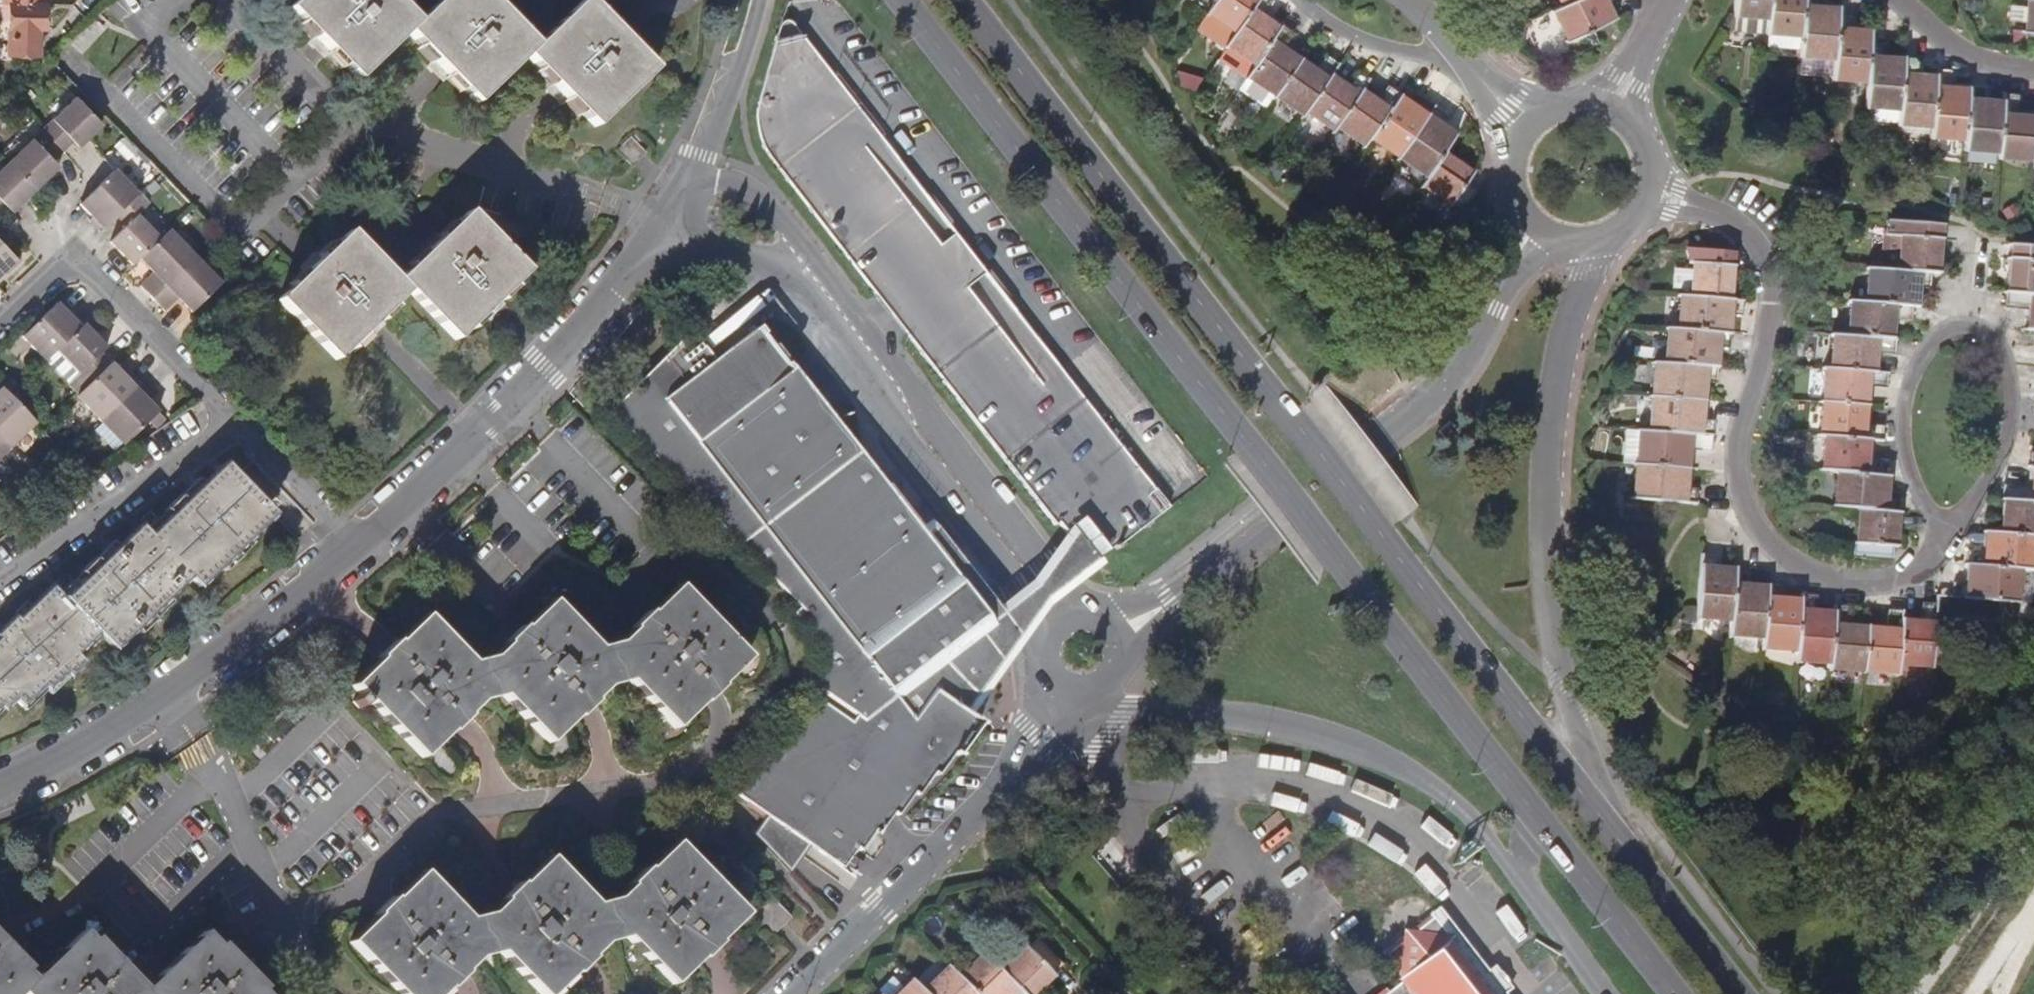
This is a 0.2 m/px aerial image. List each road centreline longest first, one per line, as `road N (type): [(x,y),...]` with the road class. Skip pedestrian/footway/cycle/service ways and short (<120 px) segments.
road 1 (primary): [(1601,816),(966,0)]
road 2 (primary): [(902,0),(1528,804)]
road 3 (residential): [(1644,195),(1724,219),(1747,238),(1761,265),(1766,309),(1738,457),(1748,505),(1774,549),(1807,576),(1854,587),(1900,579),(1930,555),(1943,527)]
road 4 (unclassified): [(1601,816),(1560,683),(1549,609),(1547,485),(1560,372),(1600,238)]
road 5 (unclassified): [(1120,635),(1434,394),(1466,354),(1535,229)]
road 6 (residential): [(1077,613),(761,196),(701,172)]
road 7 (residential): [(665,229),(773,264),(1048,632)]
road 8 (residential): [(665,229),(622,206),(326,106),(229,0)]
road 9 (unclassified): [(1092,694),(1327,740),(1390,766),(1481,828),(1532,898)]
road 10 (residential): [(359,549),(512,402),(665,229)]
road 11 (residential): [(0,782),(73,750),(181,683),(359,549)]
road 12 (residential): [(1054,683),(1006,778),(791,993)]
road 13 (residential): [(241,426),(74,249),(0,323)]
road 14 (residential): [(0,590),(241,426)]
road 15 (residential): [(1943,527),(1991,466),(2005,426),(1999,360),(1980,335),(1953,335)]
road 16 (primary): [(1528,804),(1675,993)]
road 17 (residential): [(1953,335),(1924,344),(1899,399),(1915,498),(1943,527)]
road 18 (primary): [(1739,993),(1601,816)]
road 19 (residential): [(760,0),(701,172)]
road 20 (residential): [(1523,126),(1449,31),(1406,0)]
road 21 (residential): [(359,549),(241,426)]
road 22 (residential): [(1894,0),(1983,60),(2033,66)]
road 23 (residential): [(1667,0),(1615,113)]

